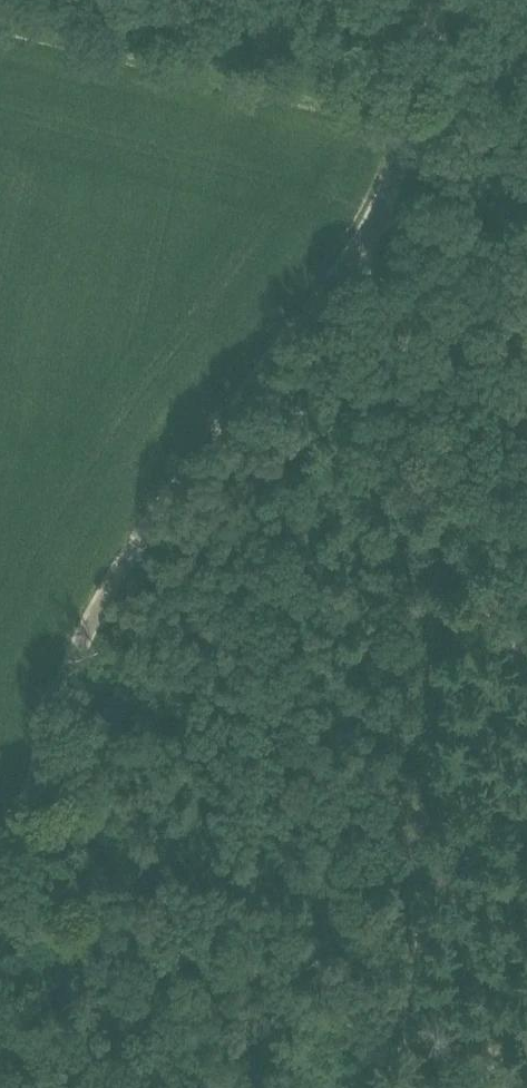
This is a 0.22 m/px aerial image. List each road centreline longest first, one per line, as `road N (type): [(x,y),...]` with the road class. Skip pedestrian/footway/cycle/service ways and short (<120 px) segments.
road 1 (tertiary): [(0,855),(69,664),(127,559),(384,210)]
road 2 (unclassified): [(526,677),(455,551),(431,478),(386,312),(384,210)]
road 3 (tertiary): [(384,210),(438,0)]

